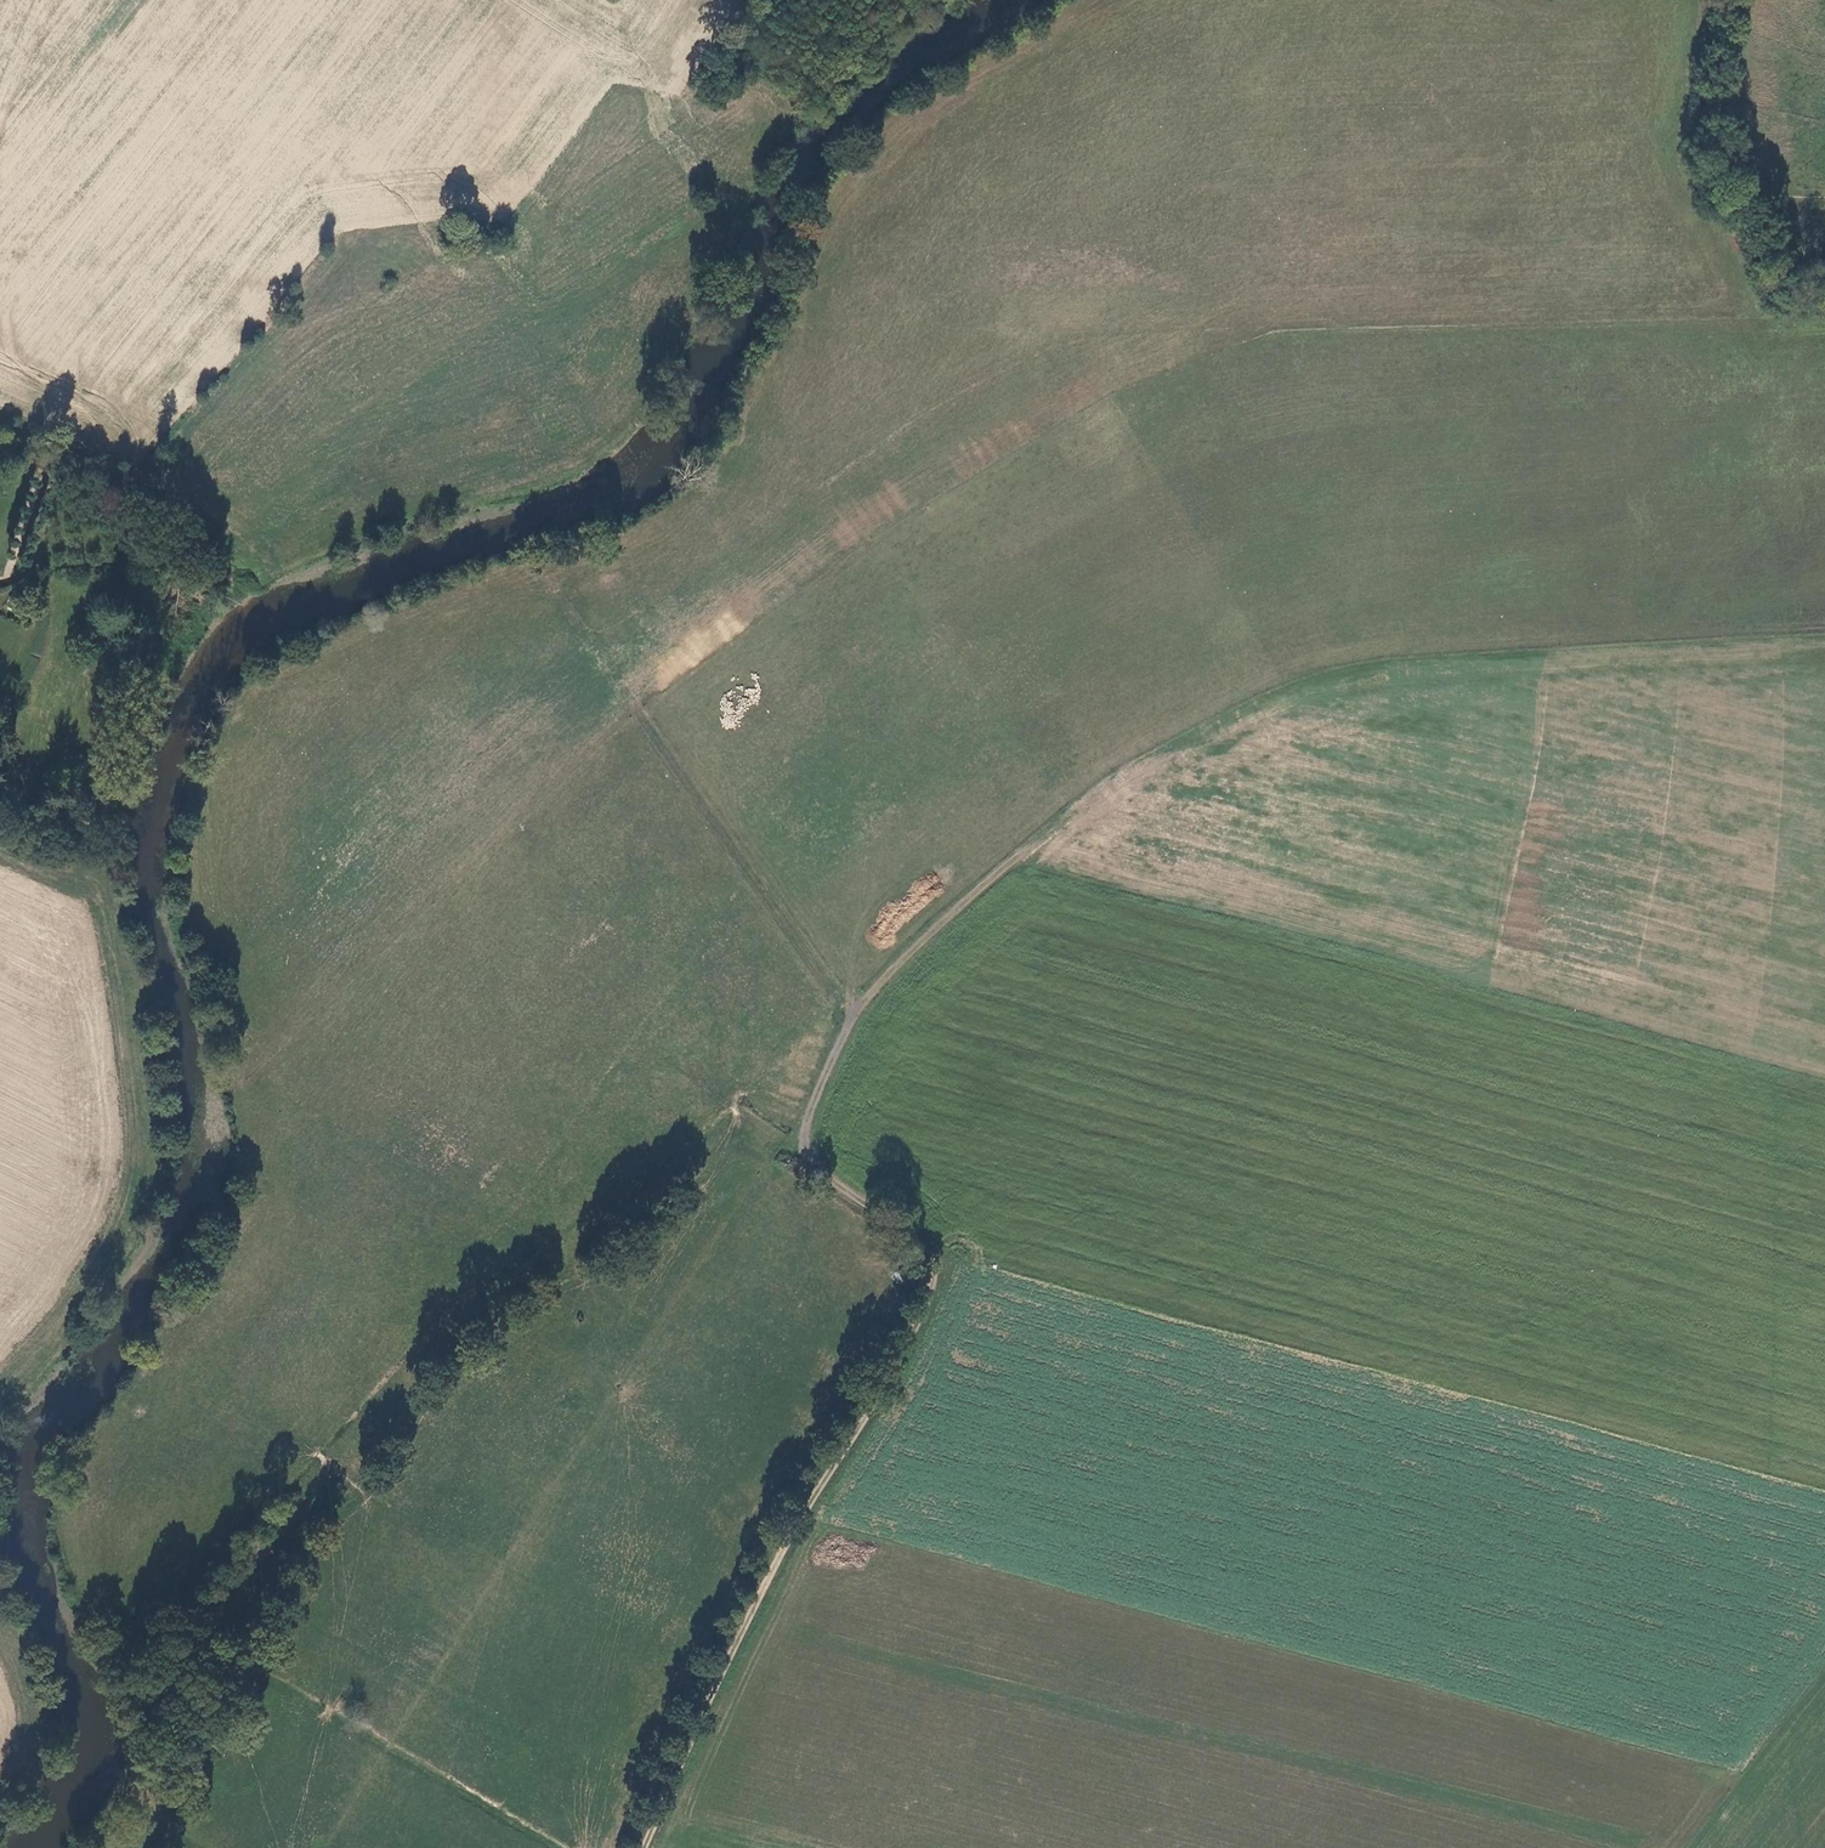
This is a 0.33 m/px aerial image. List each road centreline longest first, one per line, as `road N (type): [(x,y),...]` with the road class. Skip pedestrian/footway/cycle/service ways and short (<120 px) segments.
road 1 (track): [(645,1847),(784,1548),(870,1413),(931,1285),(928,1238),(803,1152),(816,1097),(865,1001),(1026,849)]
road 2 (track): [(0,421),(100,471),(141,478)]

